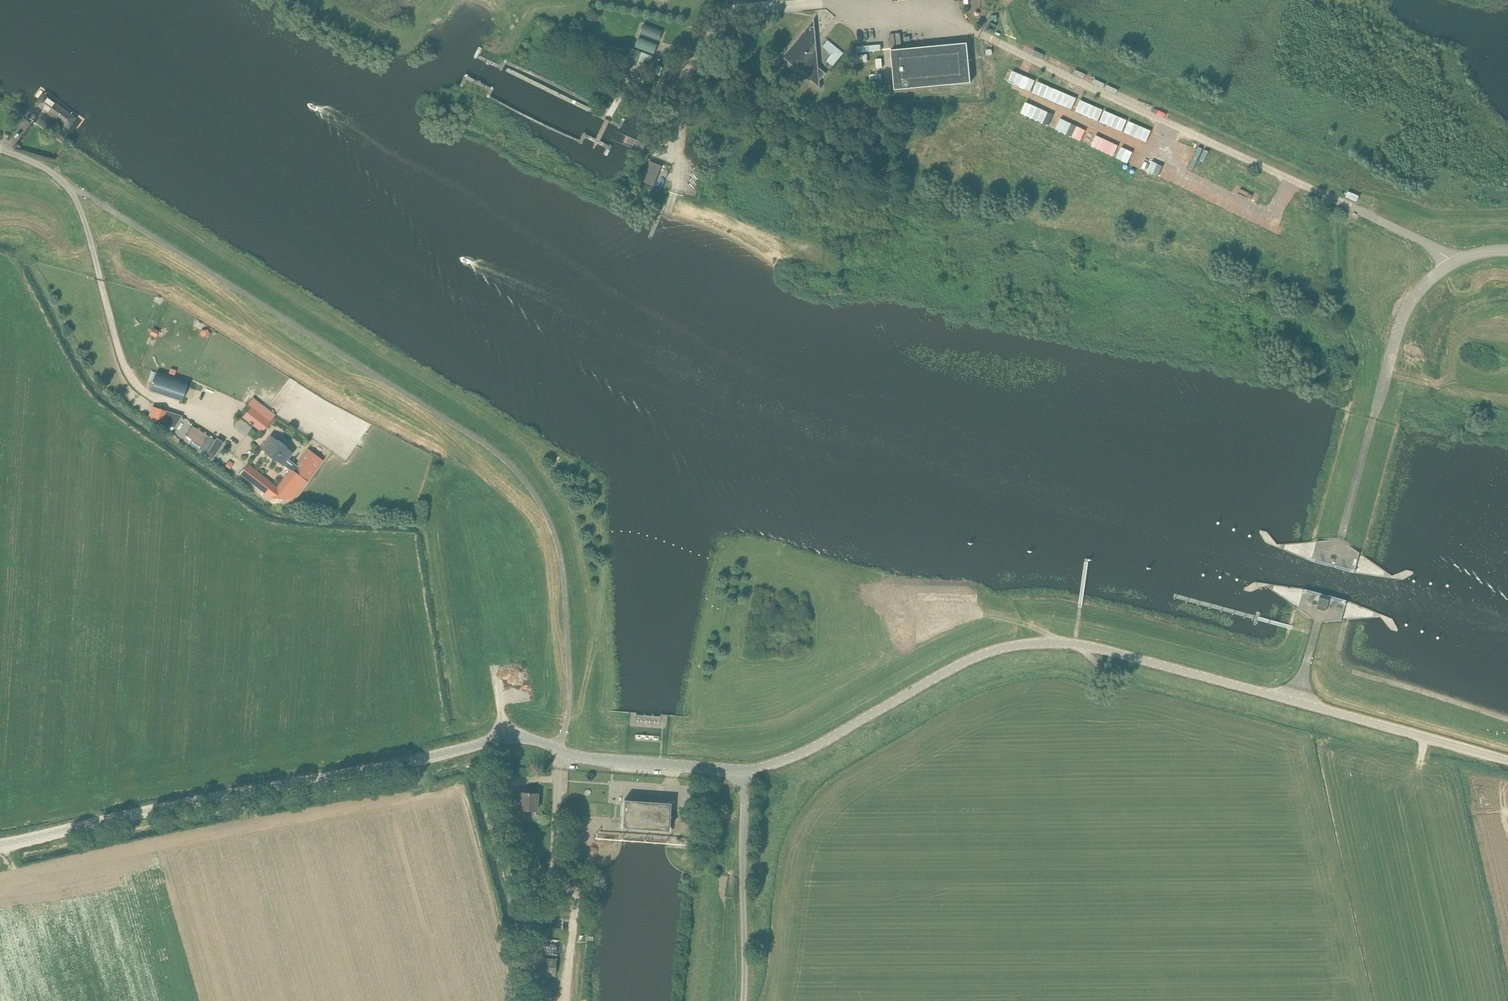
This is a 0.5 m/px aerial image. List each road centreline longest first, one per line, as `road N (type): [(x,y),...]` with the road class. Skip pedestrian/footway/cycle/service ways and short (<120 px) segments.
road 1 (unclassified): [(0,843),(507,739),(581,758),(745,769)]
road 2 (unclassified): [(1296,702),(1104,650),(1031,643),(969,660),(821,744),(745,769)]
road 3 (unclassified): [(743,1000),(745,769)]
road 4 (unclassified): [(1507,761),(1296,702)]

